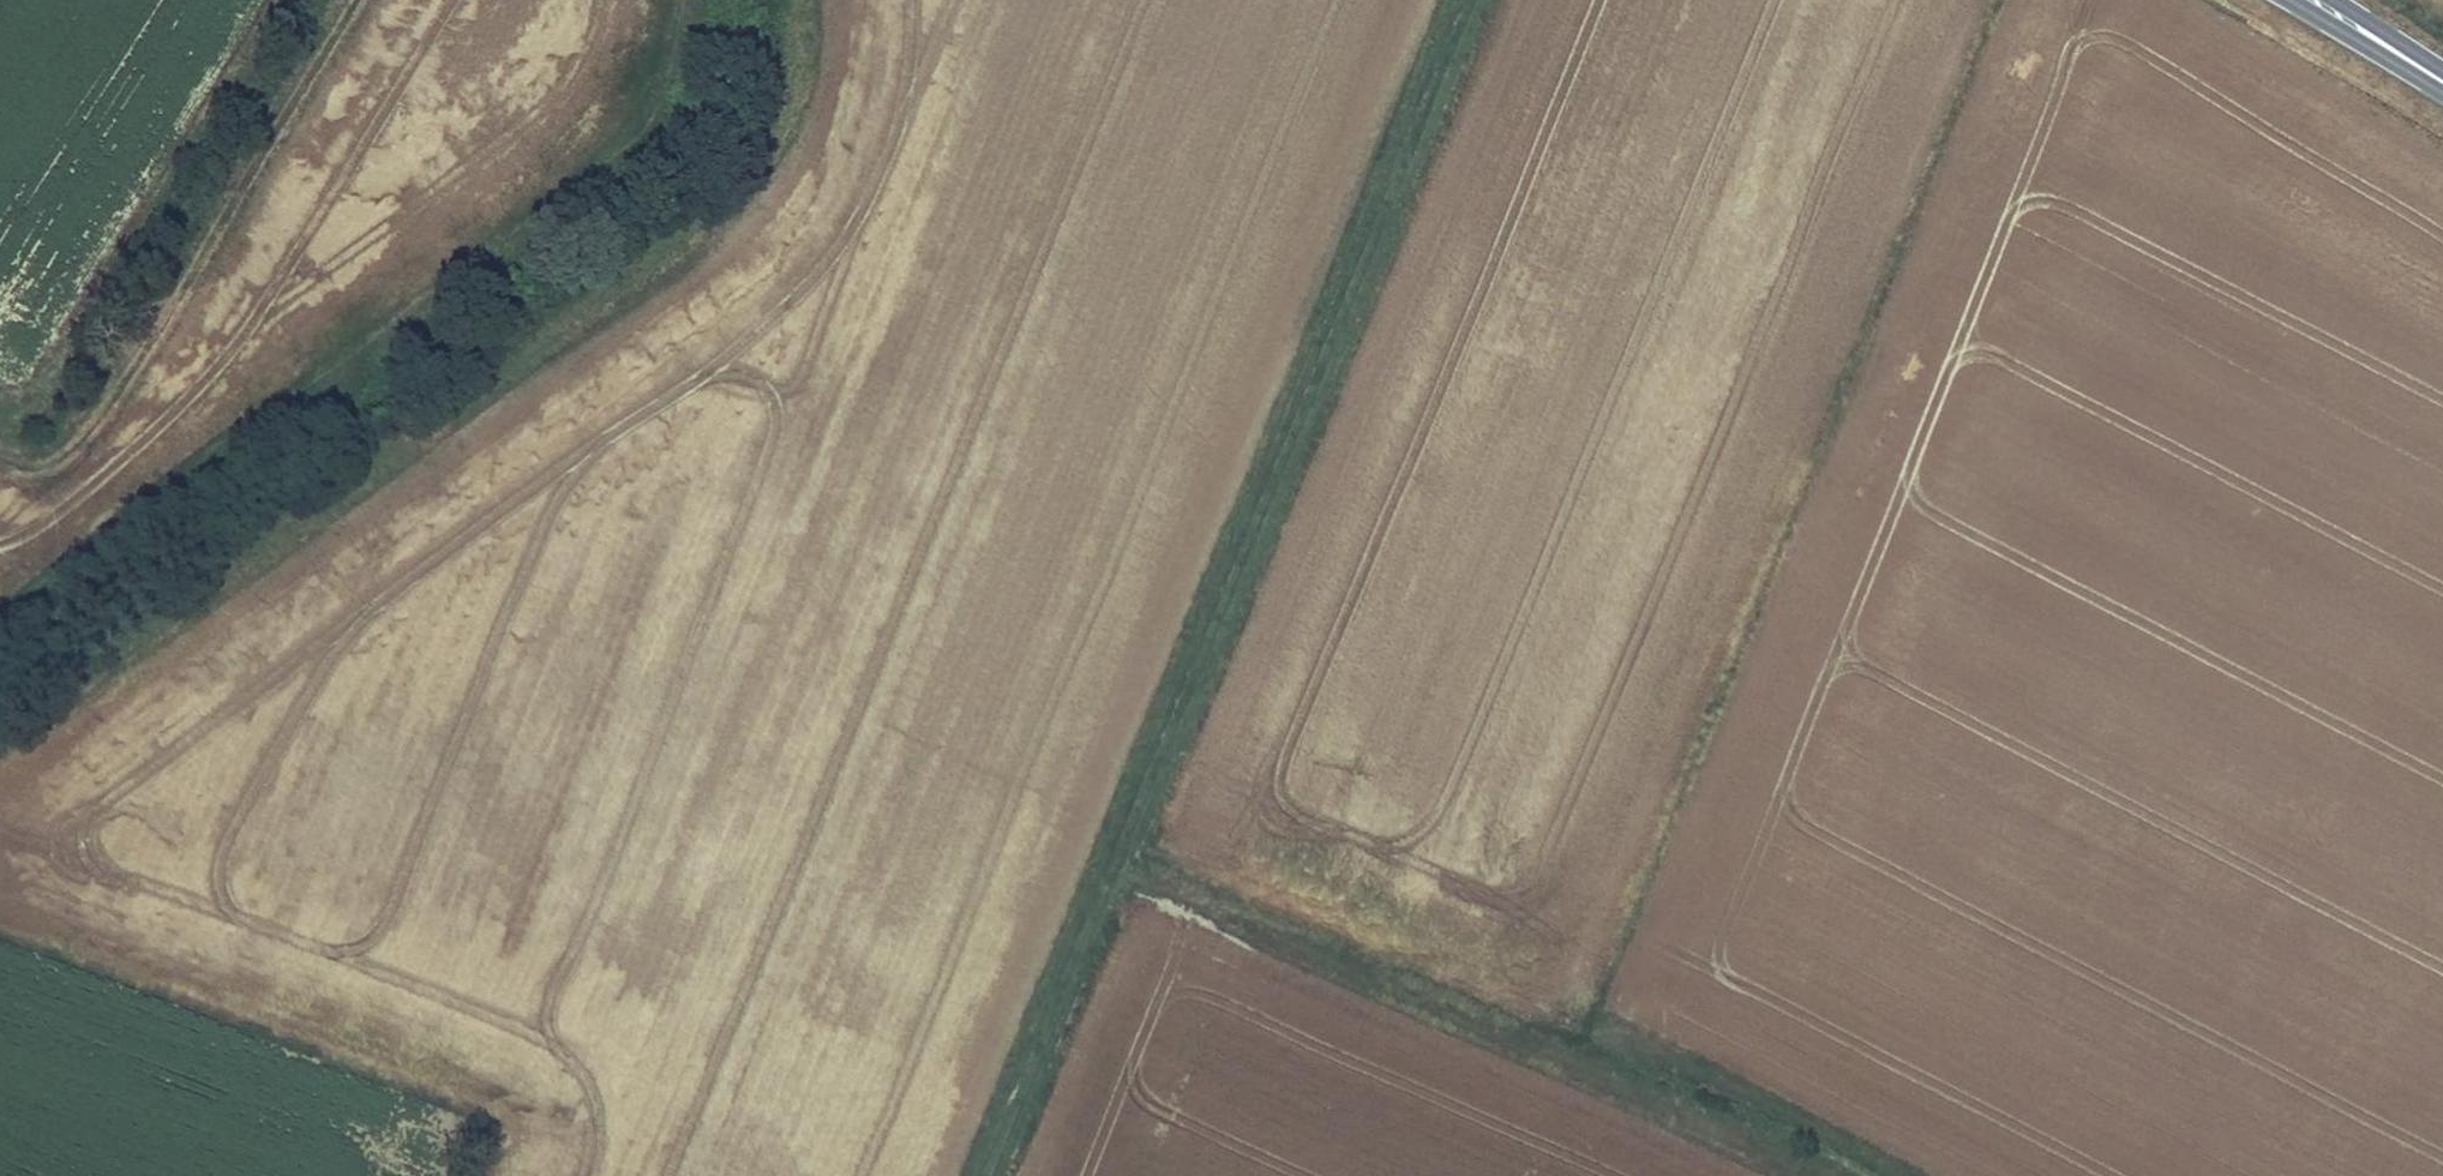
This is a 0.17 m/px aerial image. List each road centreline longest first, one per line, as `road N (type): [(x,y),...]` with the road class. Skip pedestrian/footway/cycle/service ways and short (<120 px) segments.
road 1 (track): [(980,1175),(1469,0)]
road 2 (tertiary): [(2288,0),(2442,89)]
road 3 (tertiary): [(2442,73),(2336,0)]

